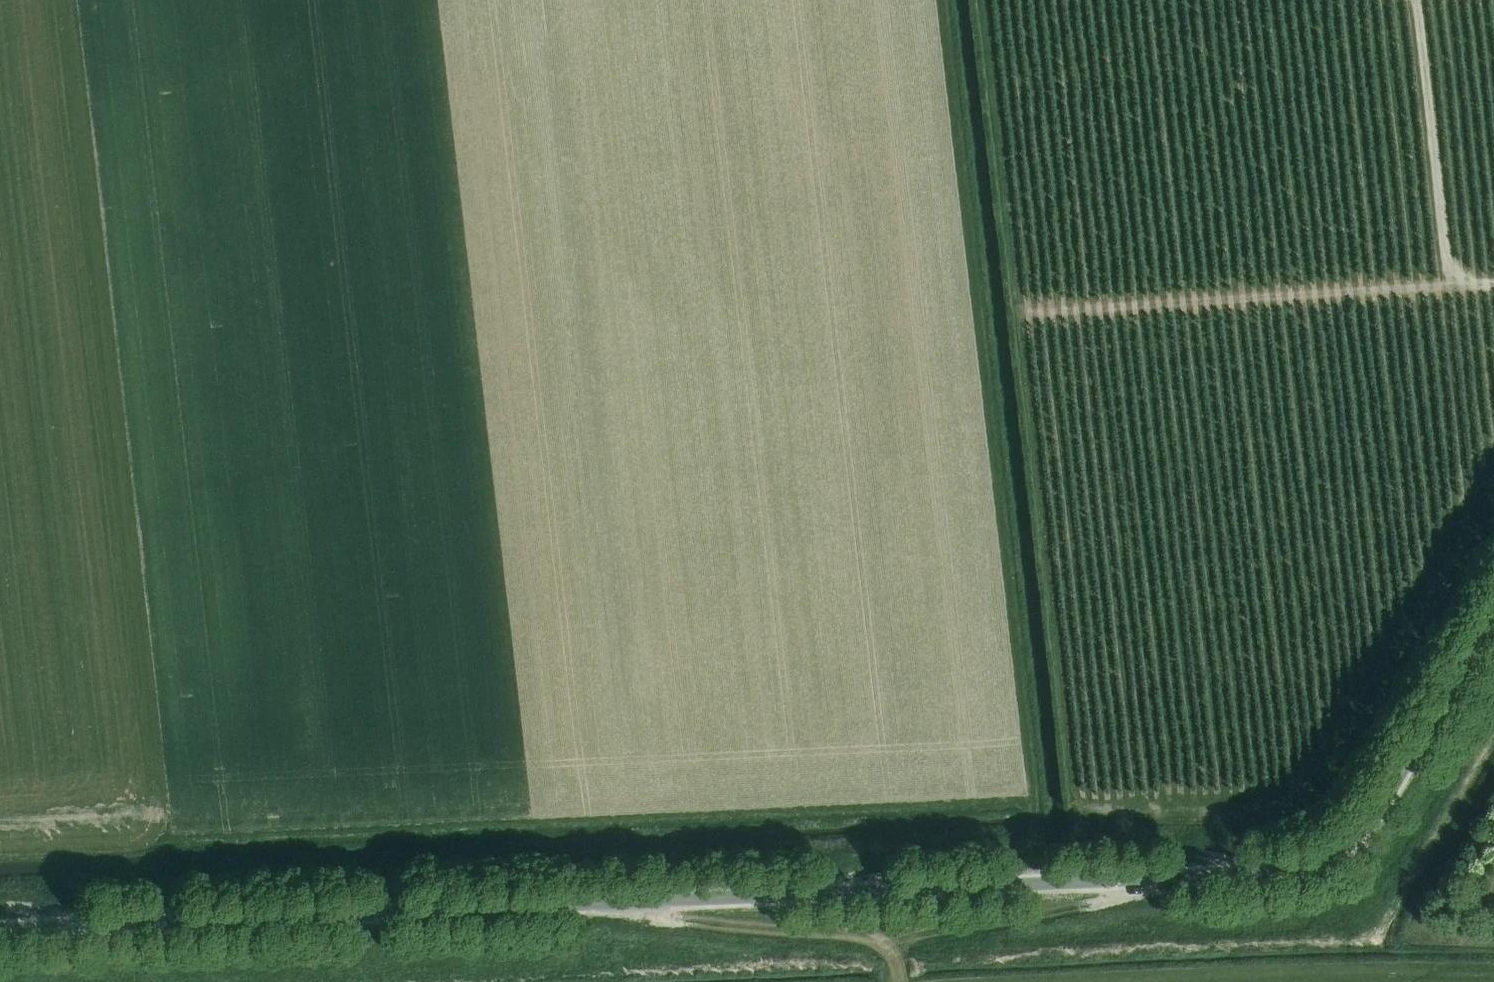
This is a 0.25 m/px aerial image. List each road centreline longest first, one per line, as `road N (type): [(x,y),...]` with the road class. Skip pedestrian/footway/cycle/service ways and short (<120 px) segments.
road 1 (unclassified): [(0,932),(1274,875),(1362,845),(1493,634)]
road 2 (track): [(1493,283),(1025,314)]

